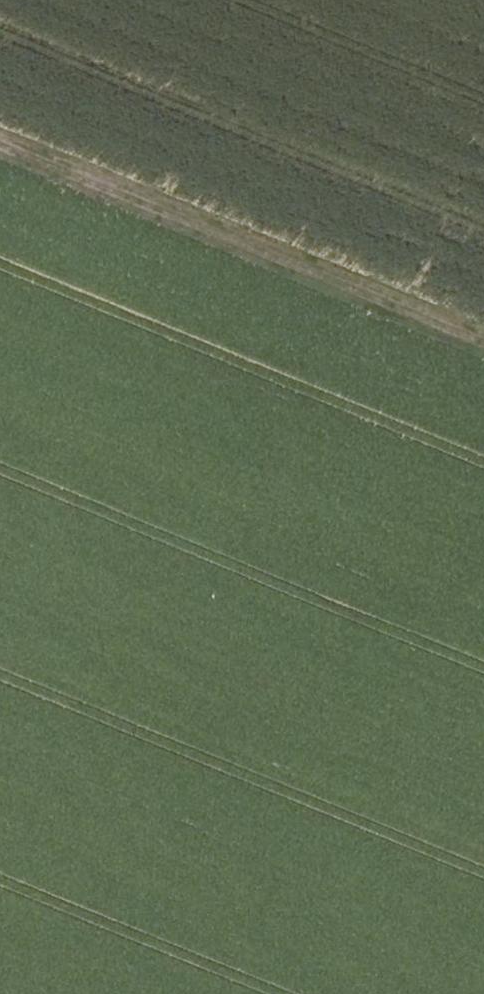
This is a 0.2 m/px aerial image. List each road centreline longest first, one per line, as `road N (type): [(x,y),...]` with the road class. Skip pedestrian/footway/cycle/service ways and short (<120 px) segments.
road 1 (track): [(0,128),(483,331)]

